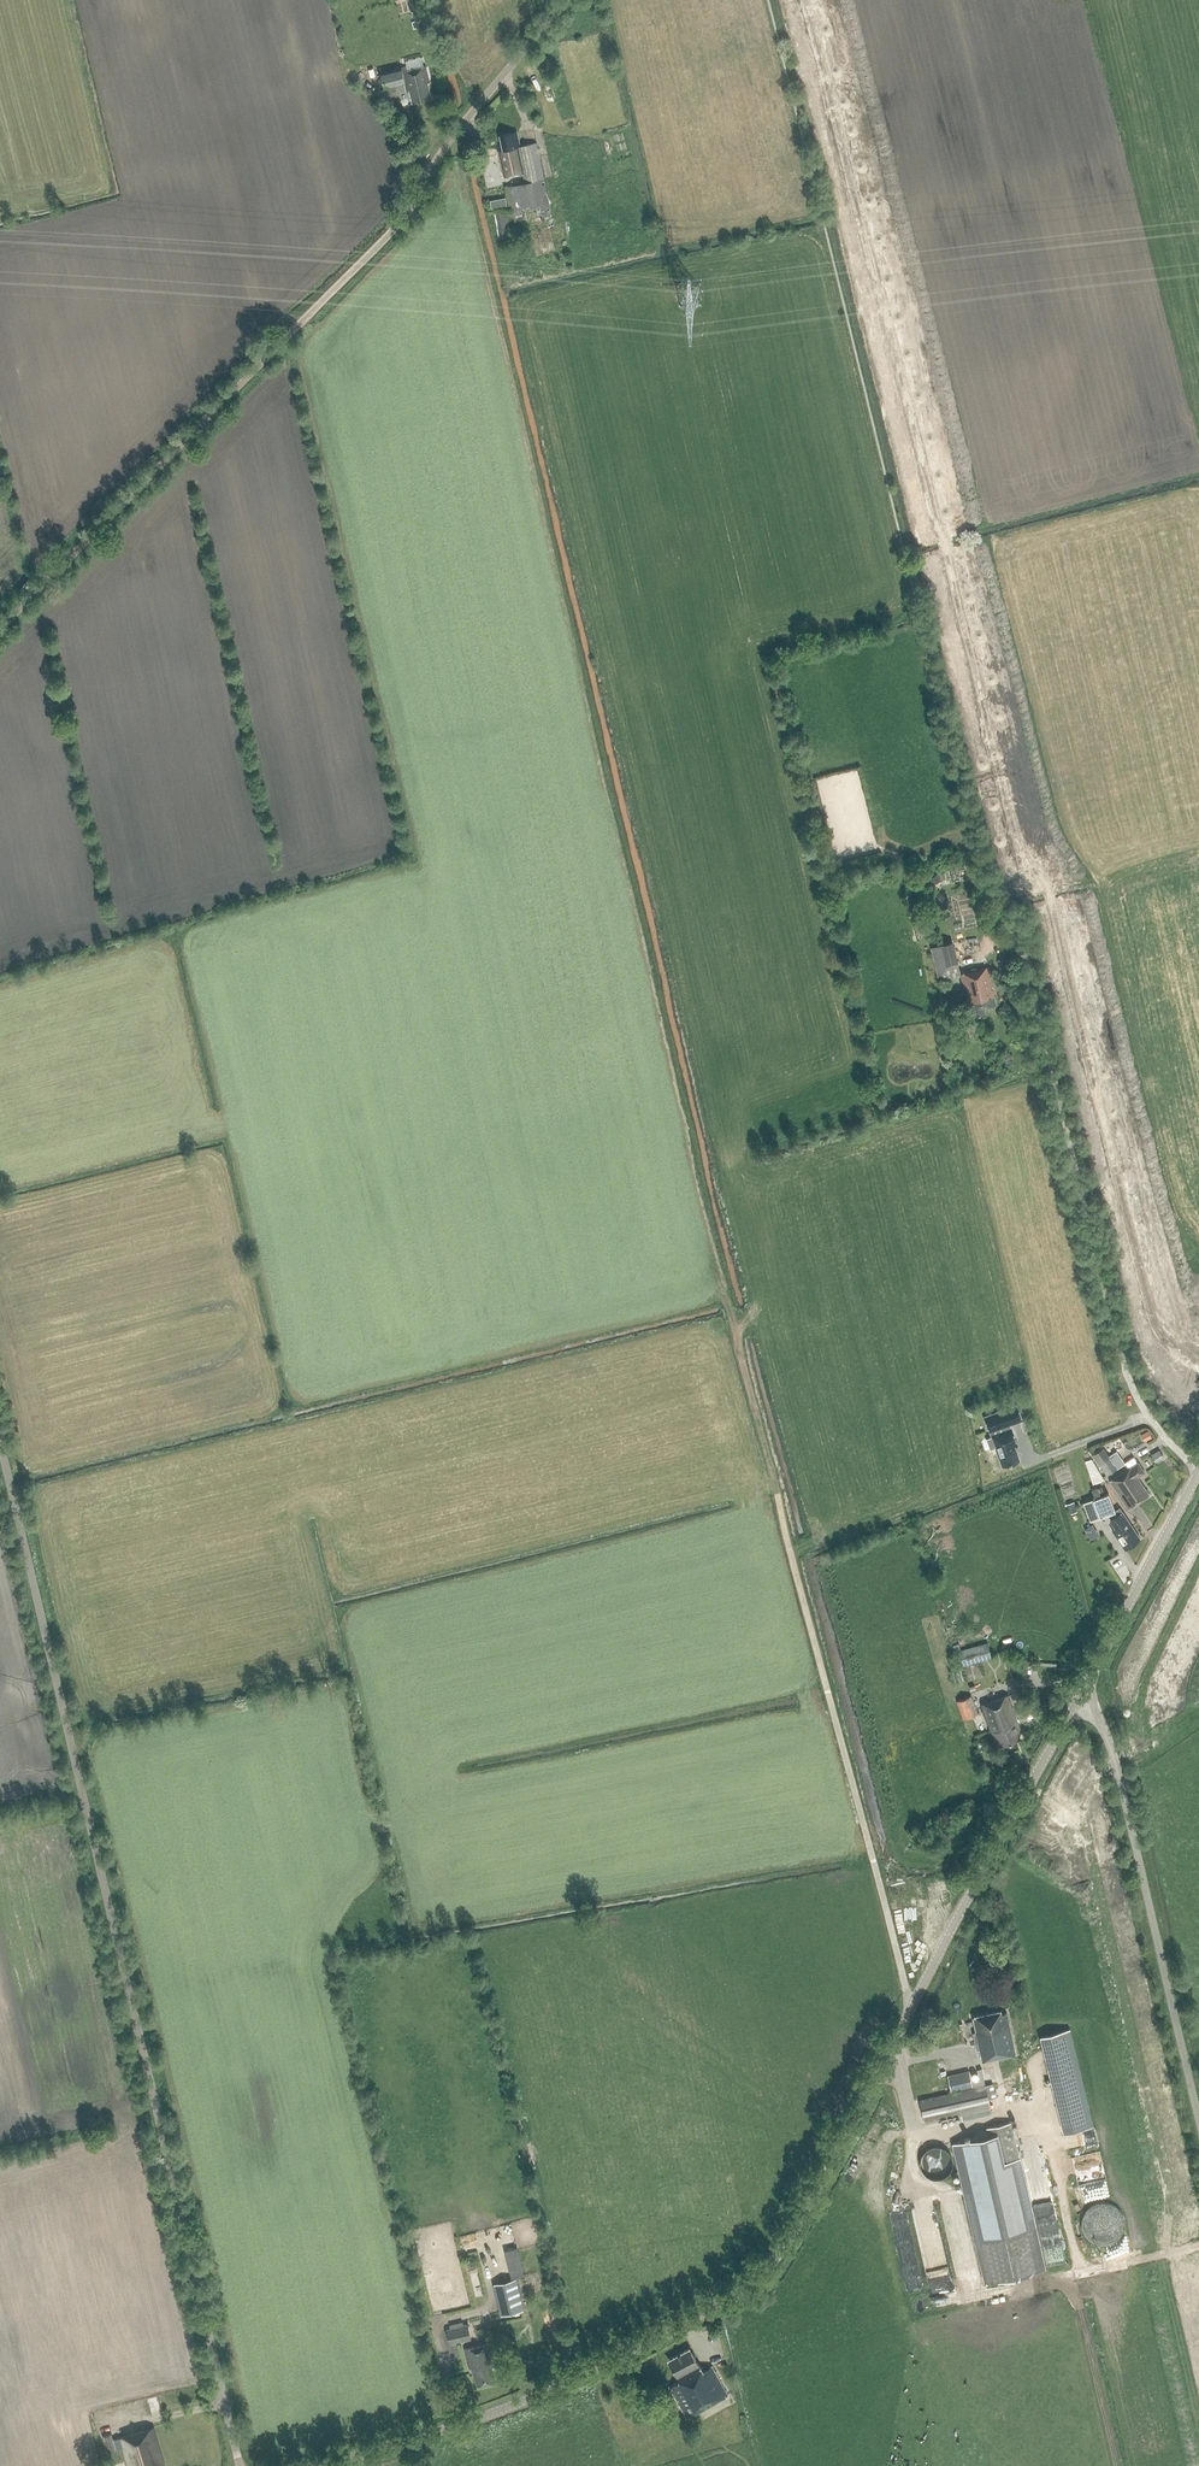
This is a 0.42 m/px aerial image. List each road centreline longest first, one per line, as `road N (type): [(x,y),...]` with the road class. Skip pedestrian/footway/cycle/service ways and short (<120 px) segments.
road 1 (tertiary): [(330,2465),(457,2426),(638,2352),(767,2272),(1077,1701)]
road 2 (unclassified): [(240,2465),(0,1428)]
road 3 (unclassified): [(0,618),(394,231),(444,147),(567,0)]
road 4 (unclassified): [(1198,1472),(1131,1387),(1015,940)]
road 5 (unclassified): [(1198,2118),(1114,1753),(1097,1718),(1077,1701)]
road 6 (tertiary): [(1077,1701),(1198,1472)]

